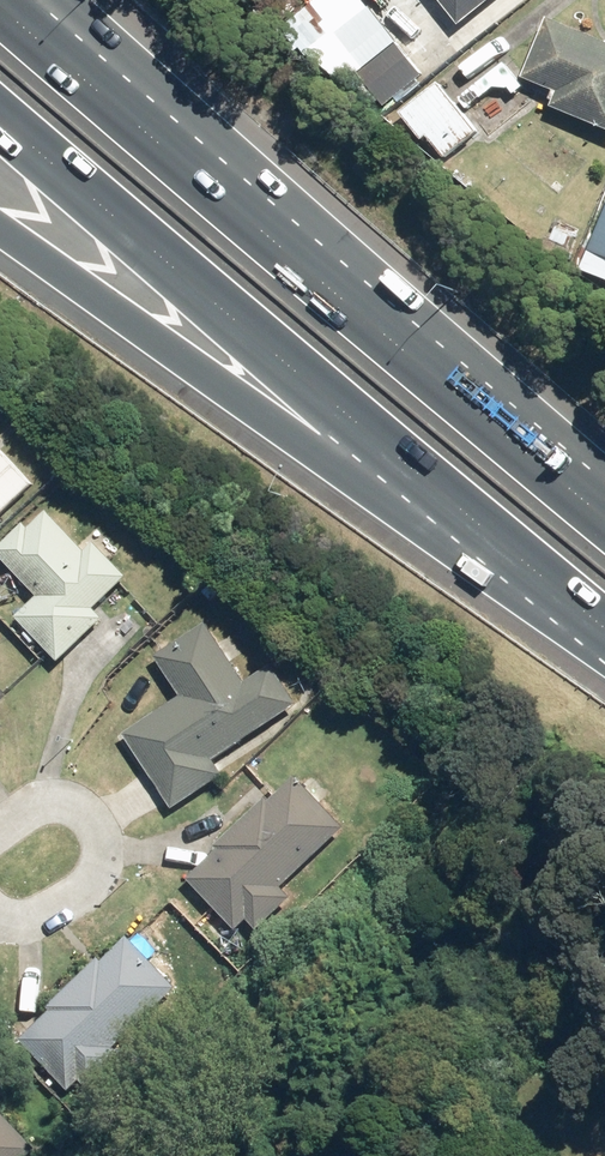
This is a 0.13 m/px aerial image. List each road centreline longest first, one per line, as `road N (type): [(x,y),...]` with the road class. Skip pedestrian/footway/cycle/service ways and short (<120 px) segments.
road 1 (motorway): [(604,604),(0,77)]
road 2 (motorway): [(3,0),(604,500)]
road 3 (motorway): [(604,629),(0,225)]

